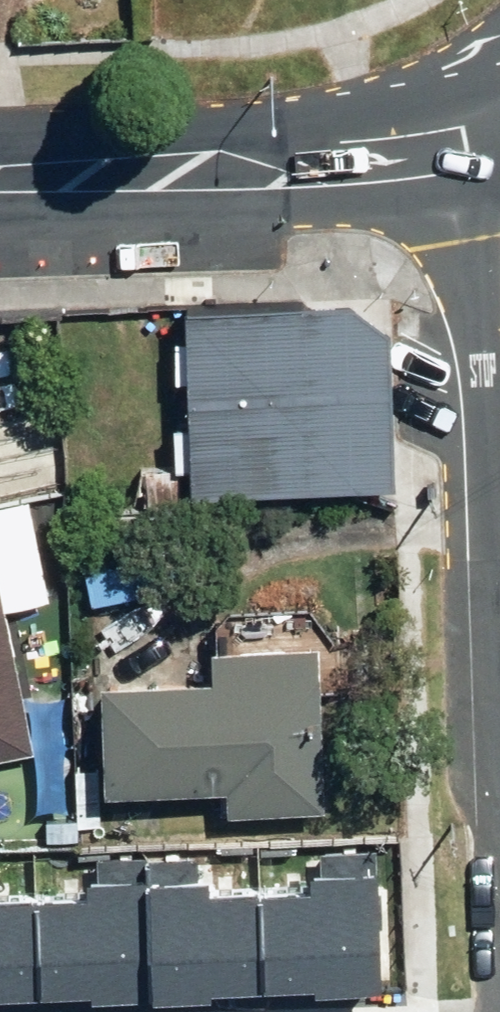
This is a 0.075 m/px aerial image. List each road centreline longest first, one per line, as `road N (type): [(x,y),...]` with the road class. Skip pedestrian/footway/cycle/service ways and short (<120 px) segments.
road 1 (secondary): [(0,175),(324,165)]
road 2 (tertiary): [(324,165),(499,46)]
road 3 (secondary): [(324,165),(499,154)]

